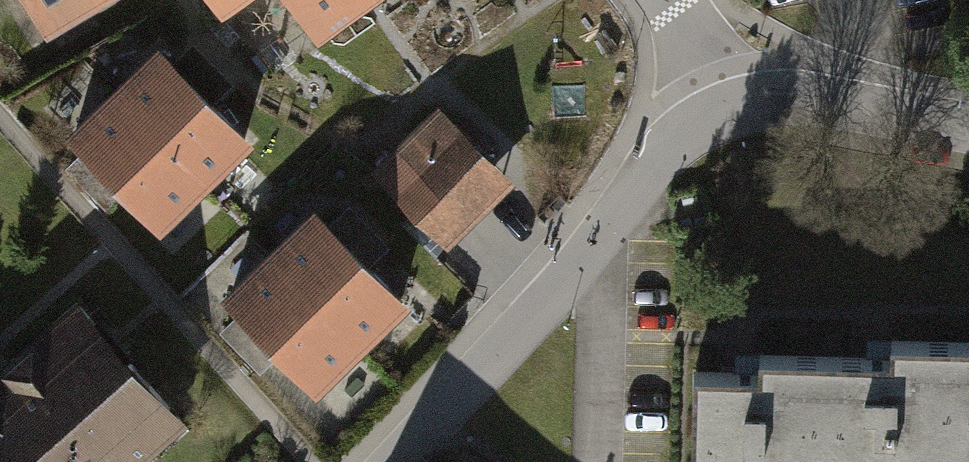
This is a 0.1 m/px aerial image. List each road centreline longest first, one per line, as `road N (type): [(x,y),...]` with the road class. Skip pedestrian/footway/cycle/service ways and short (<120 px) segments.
road 1 (residential): [(728,112),(671,145),(602,240),(397,461)]
road 2 (residential): [(728,112),(816,101),(968,128)]
road 3 (residential): [(667,0),(728,112)]

